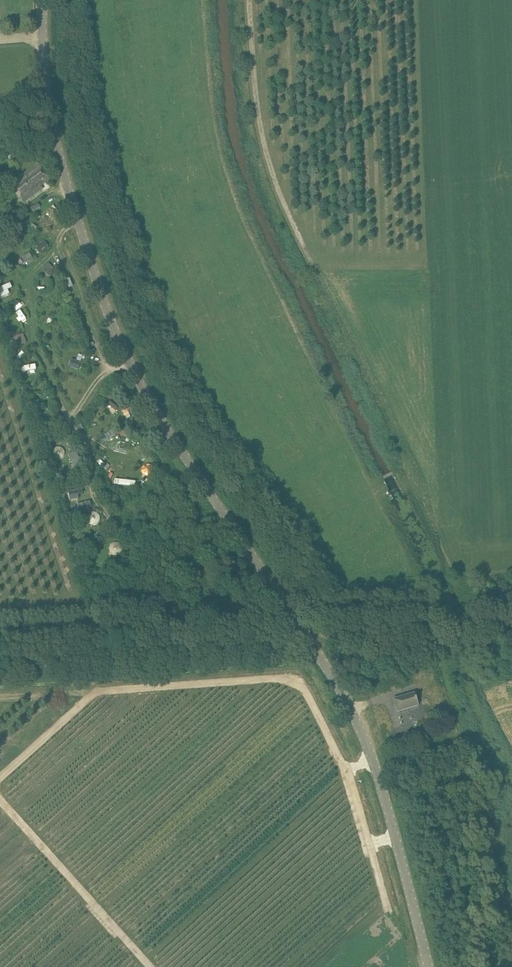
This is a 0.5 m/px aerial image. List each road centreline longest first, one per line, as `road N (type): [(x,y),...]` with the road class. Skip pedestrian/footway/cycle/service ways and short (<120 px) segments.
road 1 (unclassified): [(435,966),(365,726),(164,422),(136,366),(90,249),(50,109),(46,0)]
road 2 (track): [(325,290),(272,181),(250,0)]
road 3 (track): [(285,601),(261,616),(0,639)]

